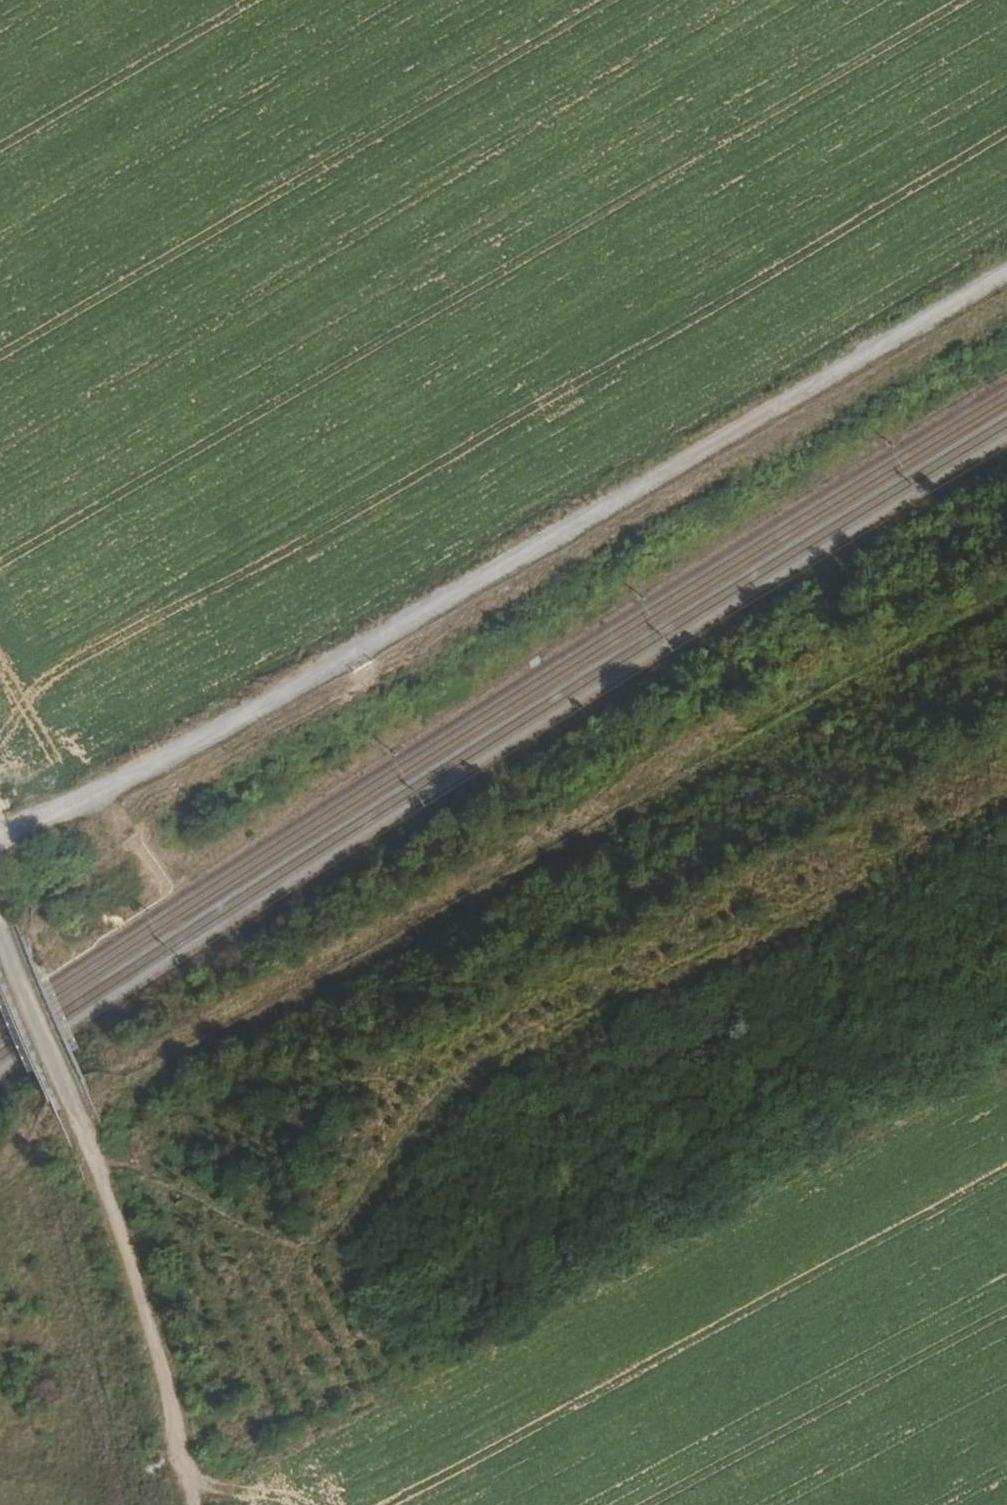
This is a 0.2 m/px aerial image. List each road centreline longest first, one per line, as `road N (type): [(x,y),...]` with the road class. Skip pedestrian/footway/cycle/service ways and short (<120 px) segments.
road 1 (unclassified): [(1006,266),(379,638),(87,797),(0,834)]
road 2 (track): [(0,921),(145,1273),(193,1504)]

